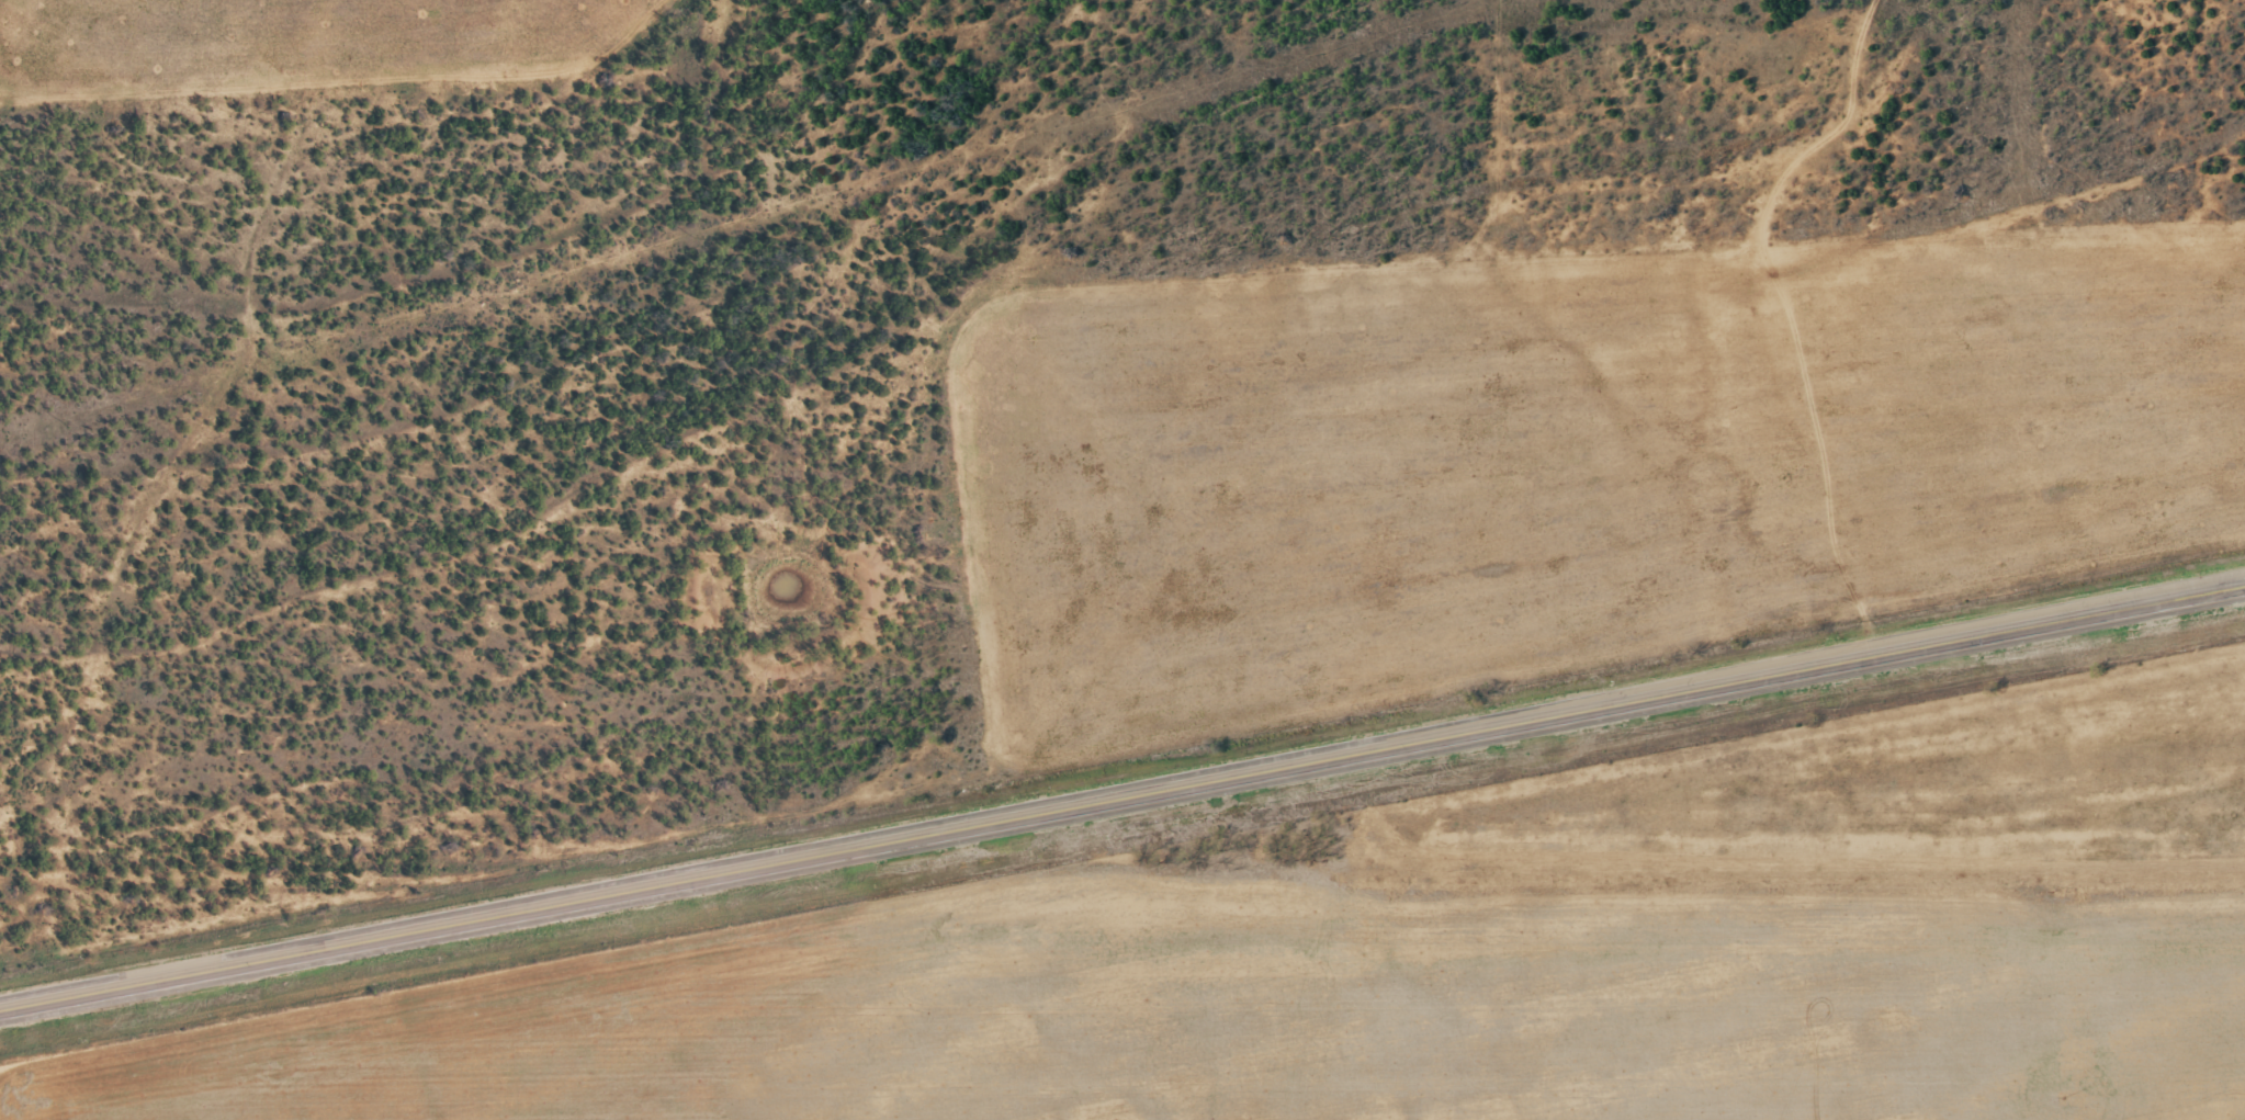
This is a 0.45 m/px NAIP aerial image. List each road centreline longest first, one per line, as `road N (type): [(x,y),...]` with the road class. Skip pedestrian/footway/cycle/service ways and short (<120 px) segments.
road 1 (trunk): [(2244,581),(1722,677),(977,834),(0,1011)]

